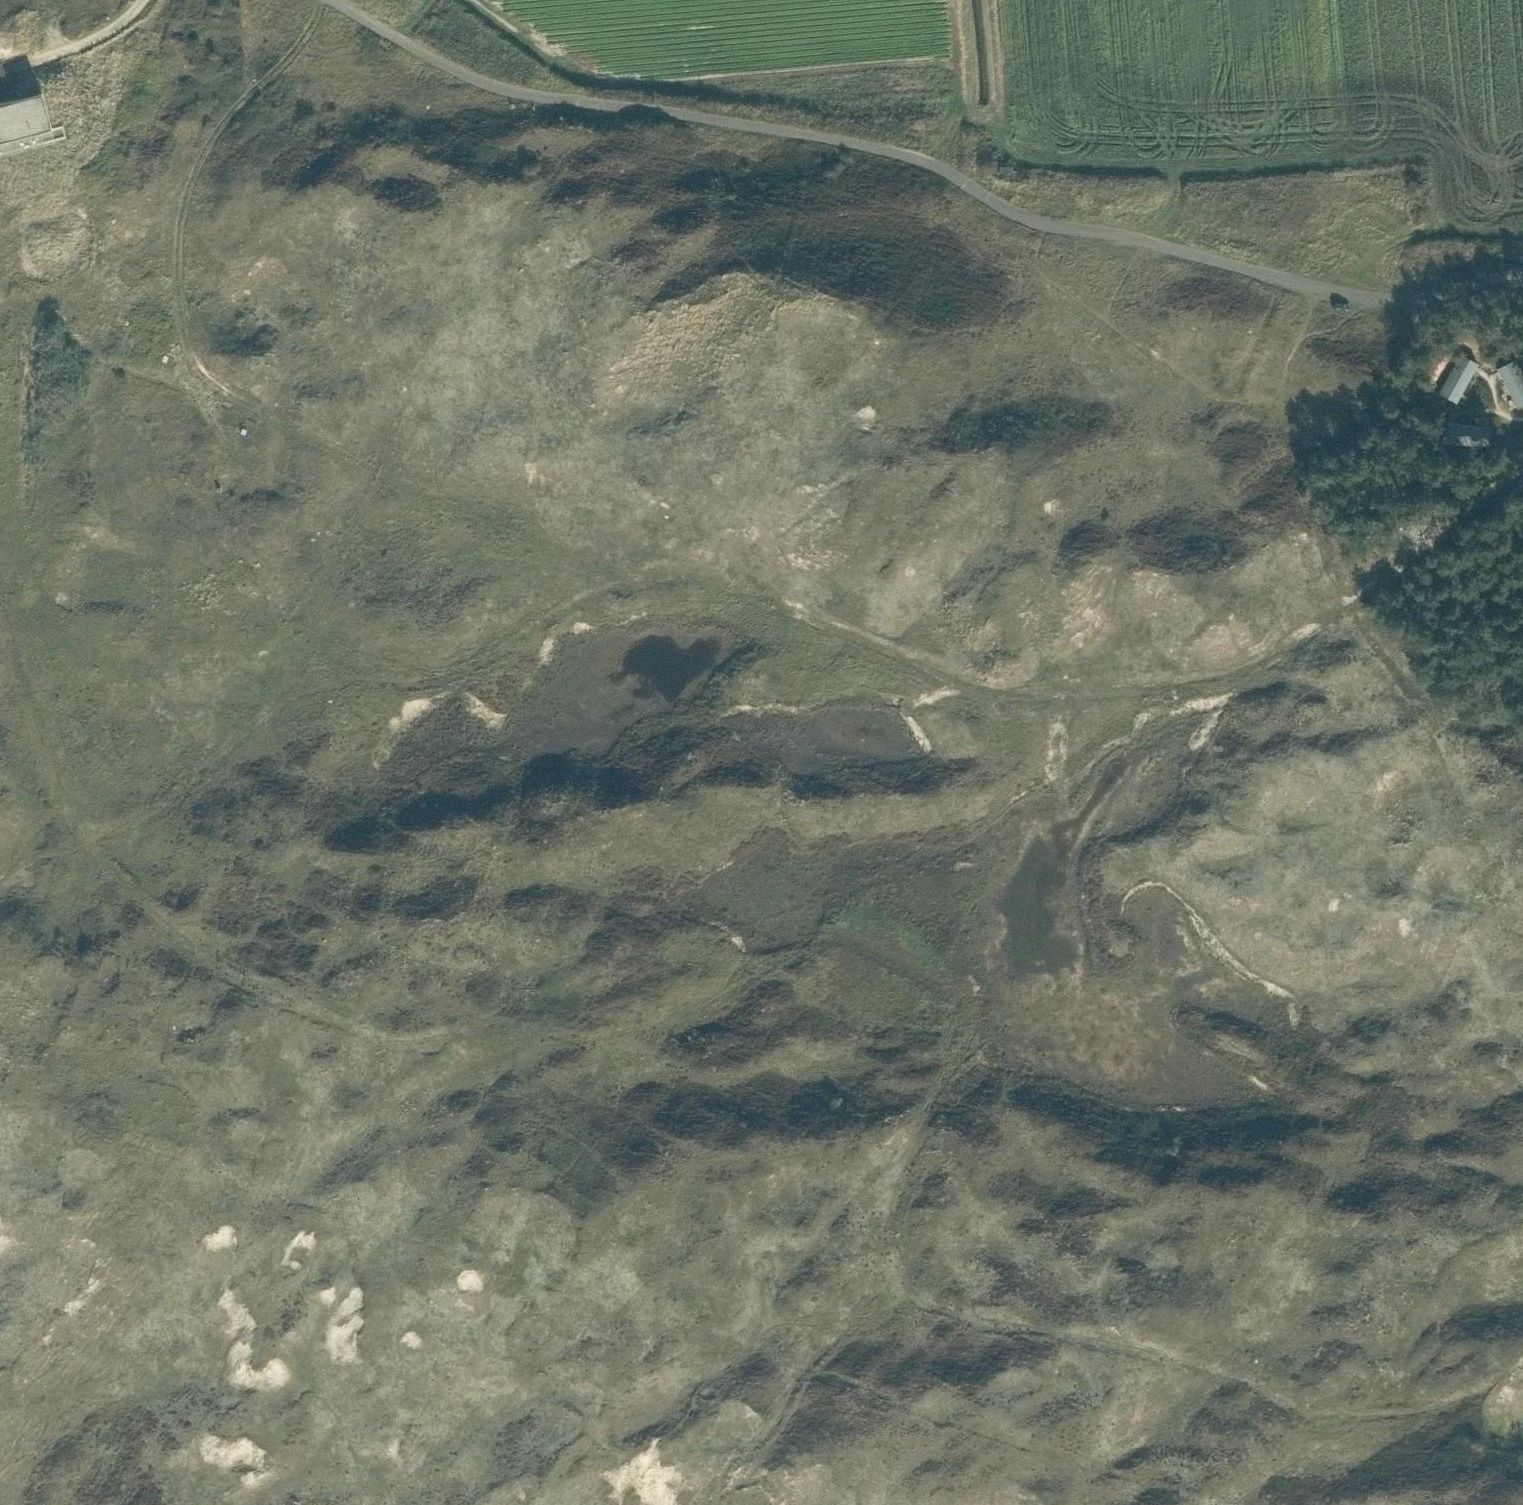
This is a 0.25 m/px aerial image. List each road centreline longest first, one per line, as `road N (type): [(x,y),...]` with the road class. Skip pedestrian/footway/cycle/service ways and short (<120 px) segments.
road 1 (unclassified): [(1522,273),(1420,299),(1330,291),(1030,222),(913,157),(860,144),(521,96),(446,69),(328,0)]
road 2 (track): [(1330,291),(1458,212)]

